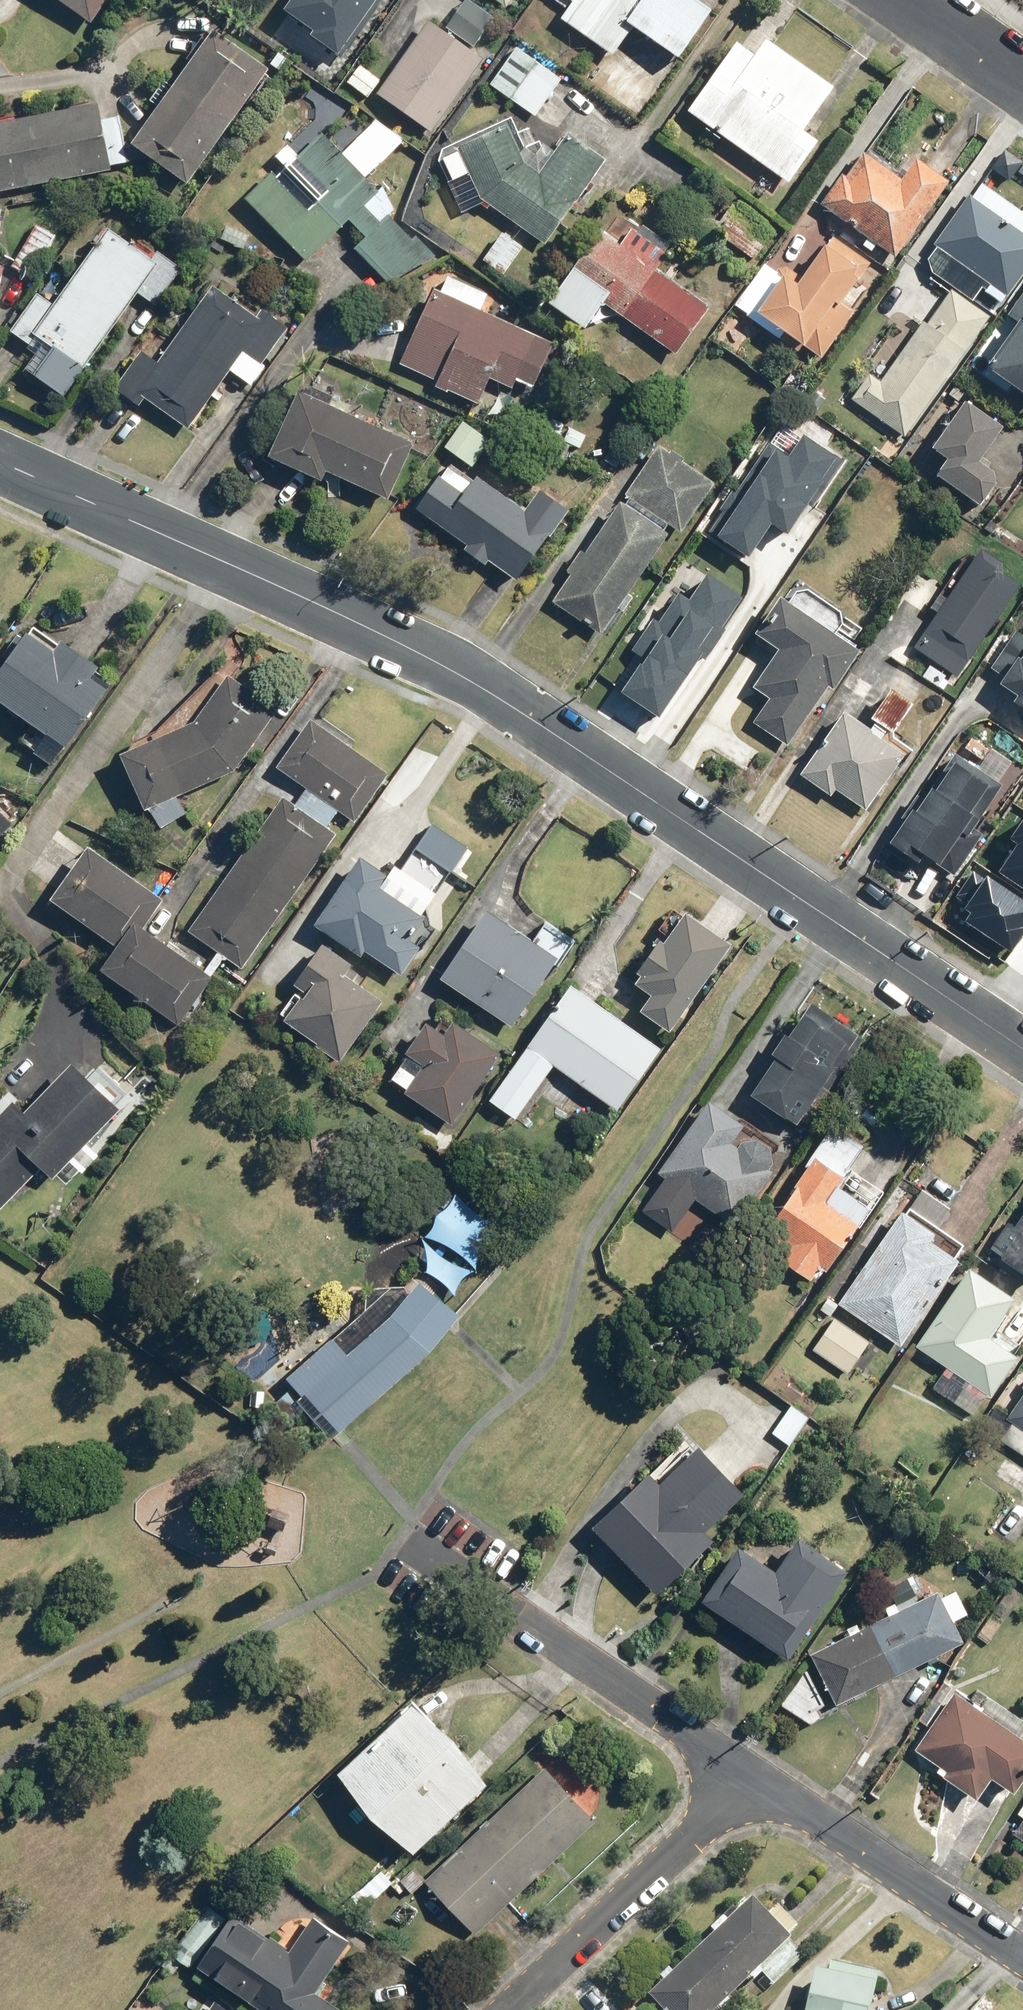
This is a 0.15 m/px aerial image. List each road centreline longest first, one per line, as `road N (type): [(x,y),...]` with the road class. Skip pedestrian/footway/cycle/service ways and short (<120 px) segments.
road 1 (residential): [(1022,1053),(465,678),(0,470)]
road 2 (residential): [(406,1539),(758,1778)]
road 3 (residential): [(758,1778),(510,2009)]
road 4 (residential): [(758,1778),(1022,1955)]
road 5 (residential): [(1022,85),(903,0)]

